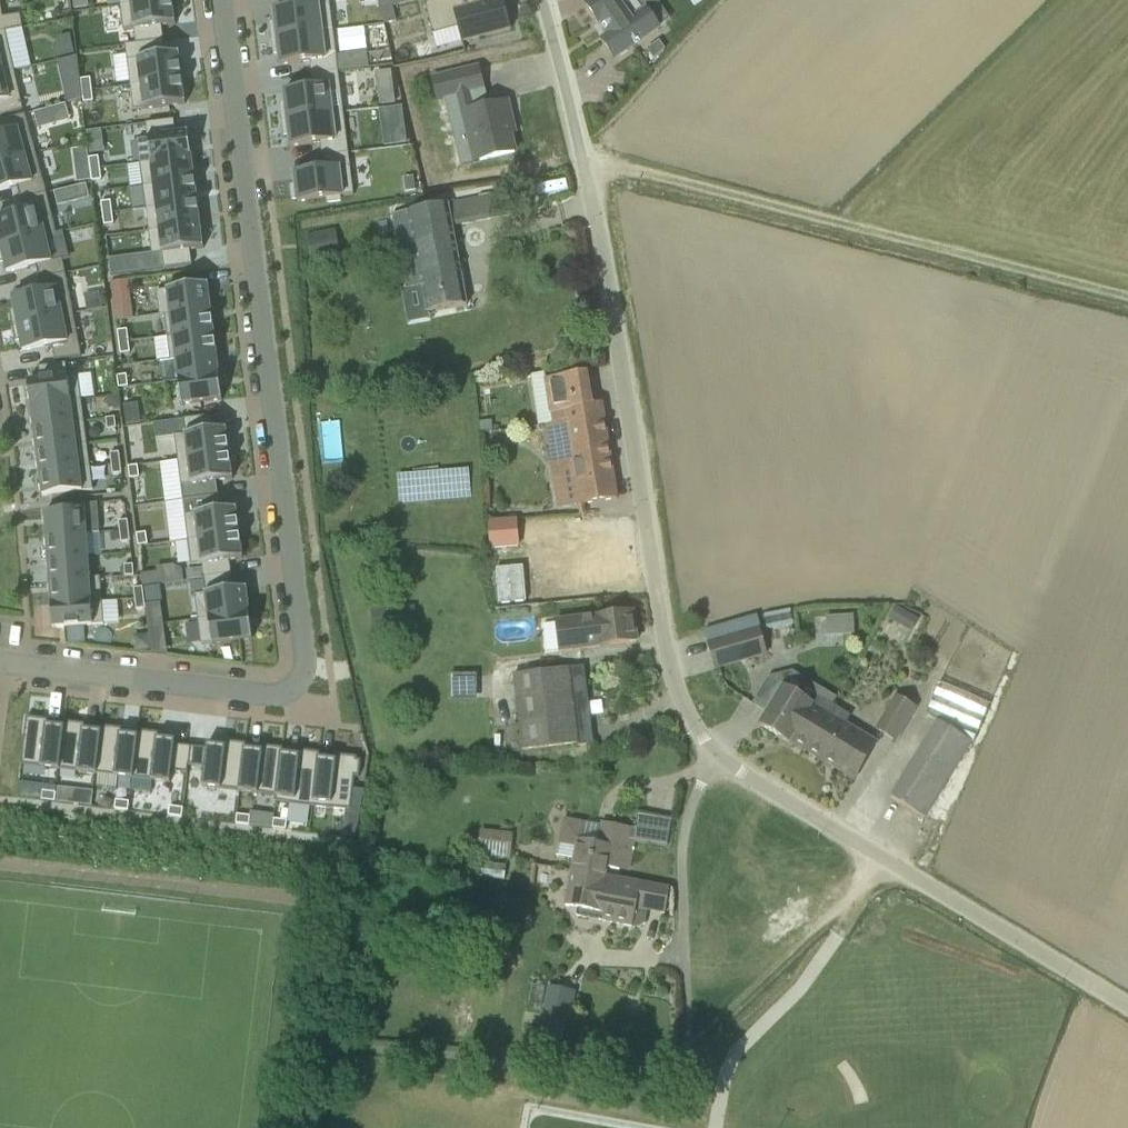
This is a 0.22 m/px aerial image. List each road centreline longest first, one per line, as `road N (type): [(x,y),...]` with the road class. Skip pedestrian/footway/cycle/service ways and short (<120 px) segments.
road 1 (unclassified): [(1127,1007),(719,758),(688,715),(662,647),(585,168),(547,0)]
road 2 (residential): [(0,665),(248,696),(287,692),(304,673),(308,639),(223,0)]
road 3 (track): [(1127,297),(737,197),(585,168)]

